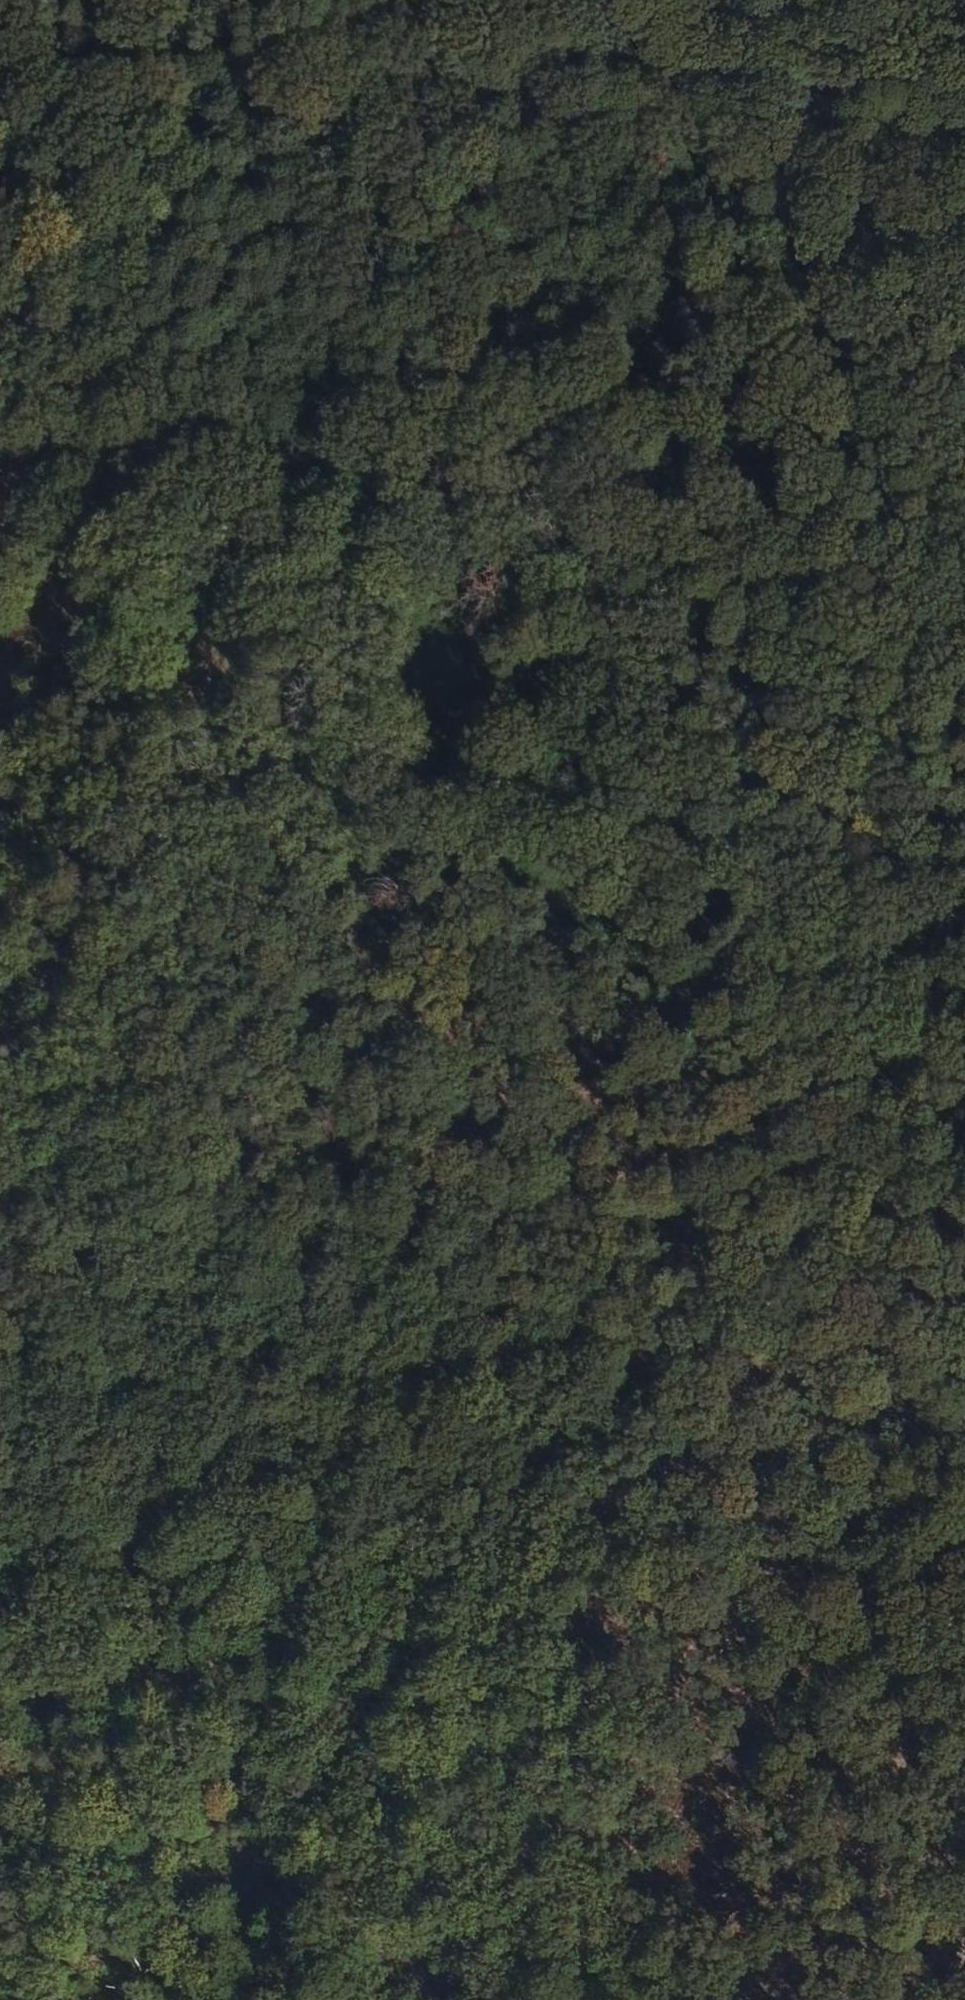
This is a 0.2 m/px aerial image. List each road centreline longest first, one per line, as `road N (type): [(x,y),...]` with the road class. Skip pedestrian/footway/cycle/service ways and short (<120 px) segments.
road 1 (track): [(183,744),(229,565),(392,469),(704,236),(717,129),(616,0)]
road 2 (track): [(183,744),(964,933)]
road 3 (track): [(0,1234),(183,744)]

